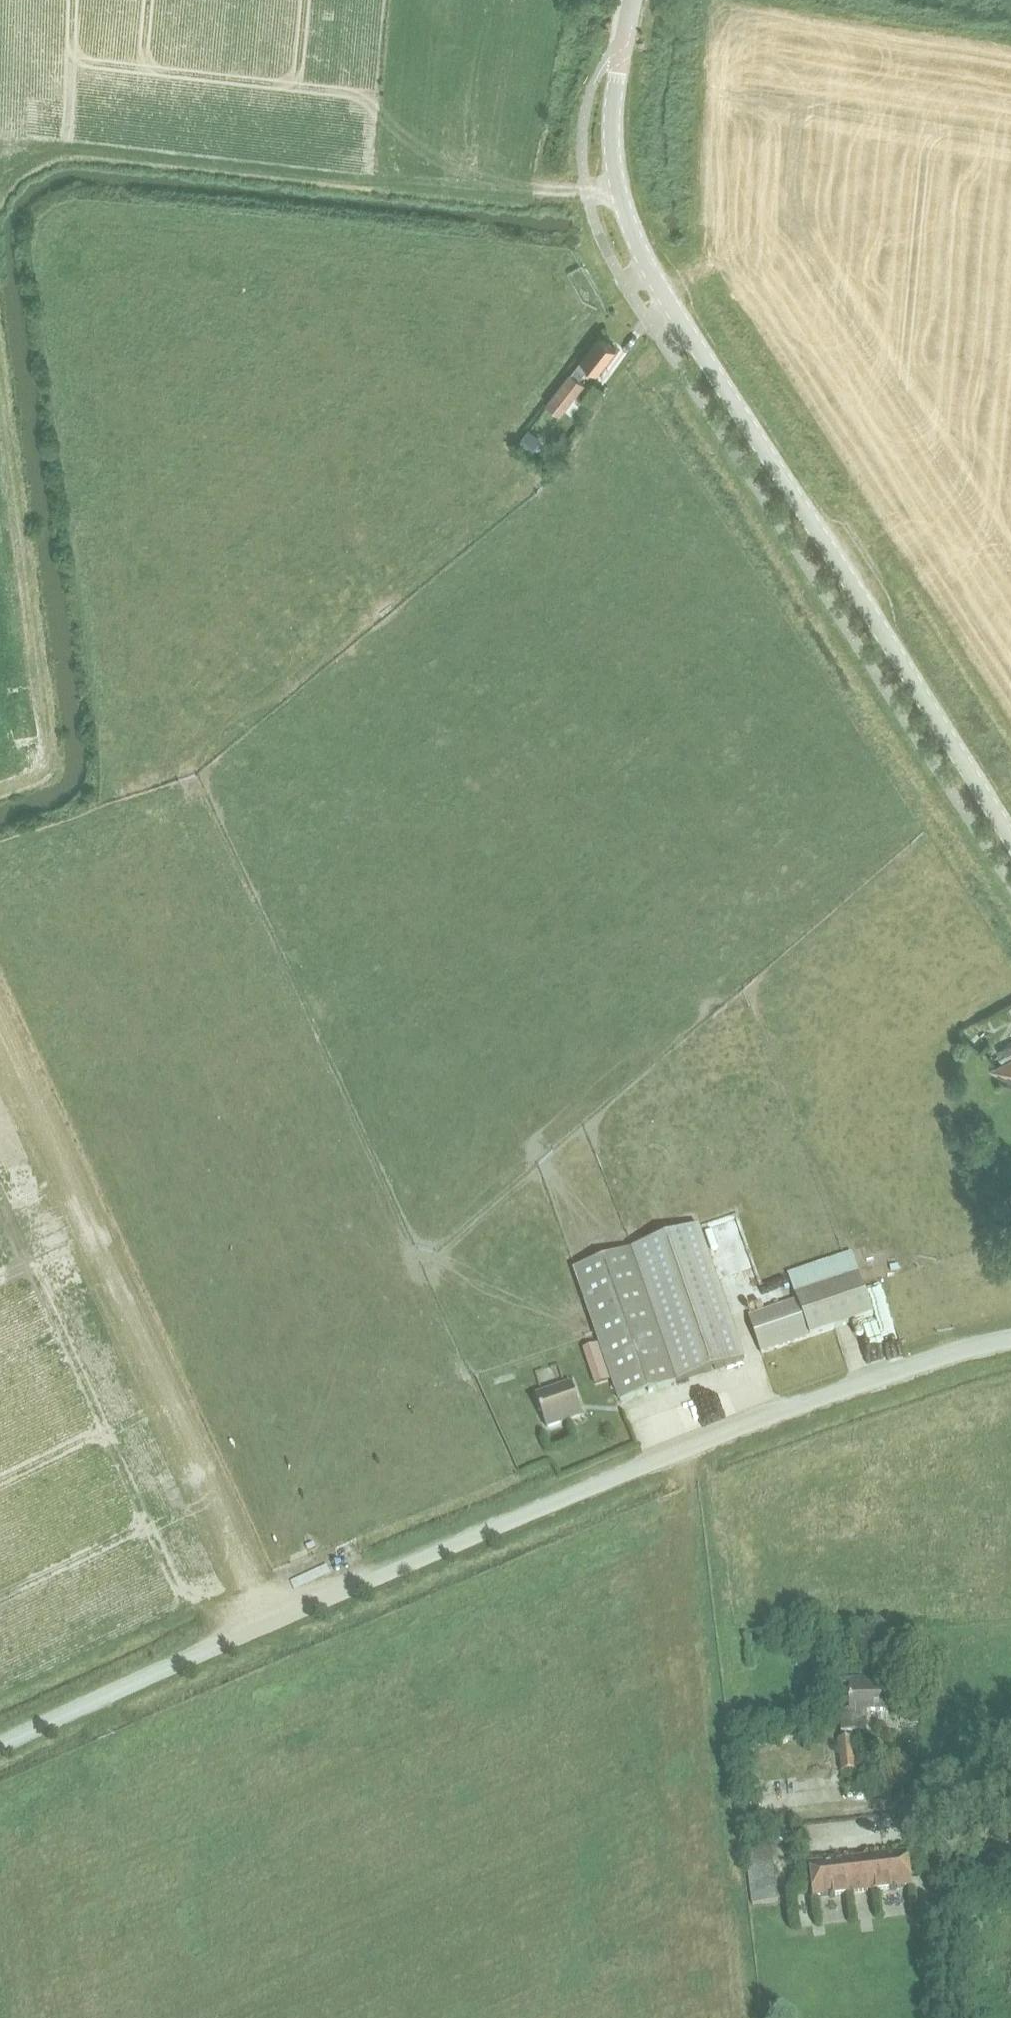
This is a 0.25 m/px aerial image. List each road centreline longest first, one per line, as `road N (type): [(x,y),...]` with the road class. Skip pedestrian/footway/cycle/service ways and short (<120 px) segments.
road 1 (unclassified): [(0,1746),(716,1436),(1010,1342)]
road 2 (unclassified): [(1010,836),(641,249),(612,150),(622,52)]

